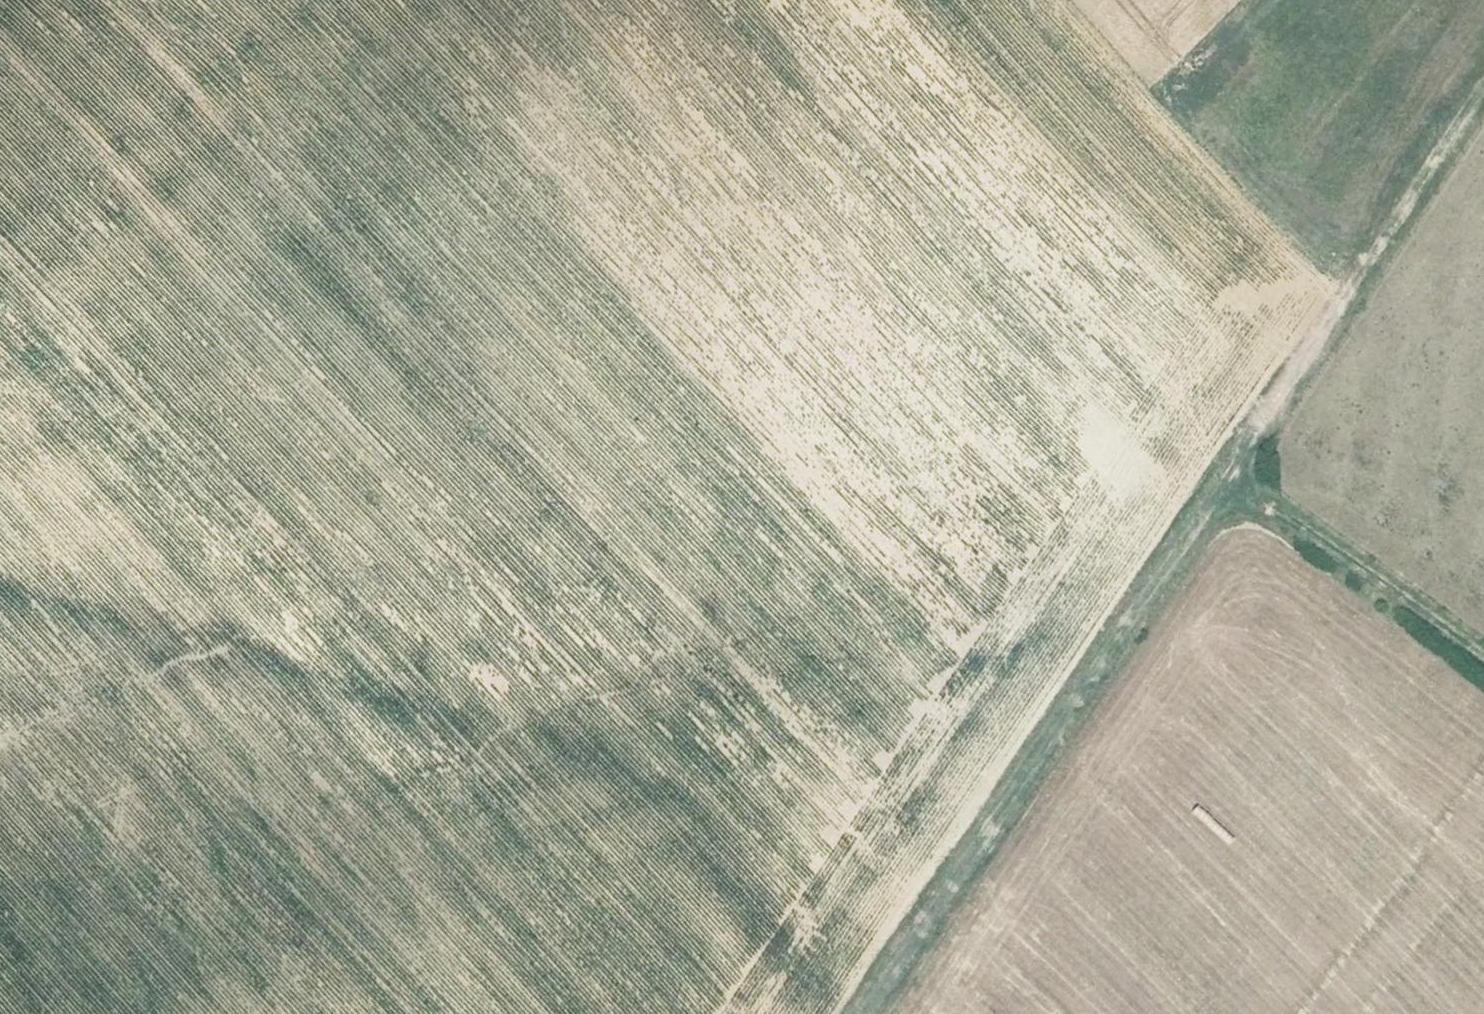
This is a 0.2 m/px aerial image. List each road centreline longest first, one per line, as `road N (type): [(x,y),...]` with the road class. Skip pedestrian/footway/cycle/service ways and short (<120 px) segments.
road 1 (track): [(1483,48),(1456,82),(1360,253),(1244,488),(875,1013)]
road 2 (track): [(1244,488),(1483,662)]

